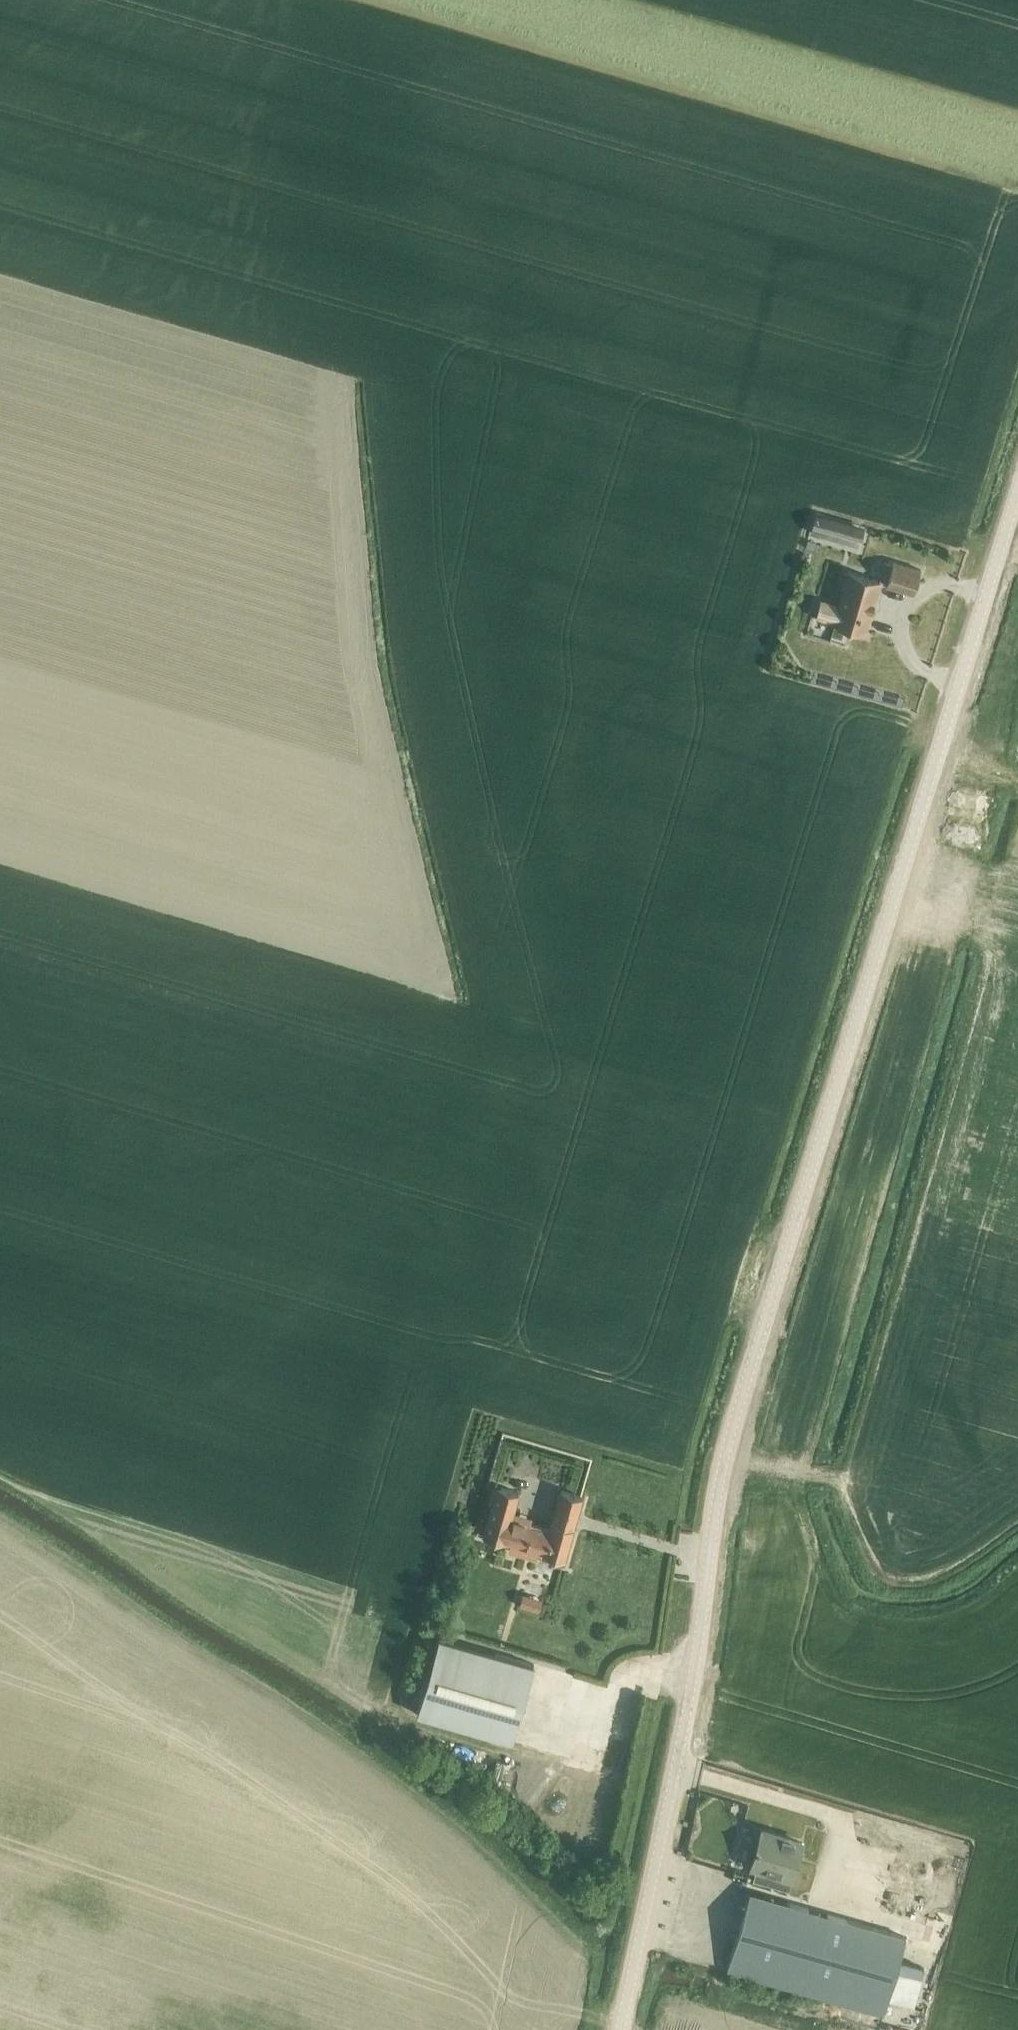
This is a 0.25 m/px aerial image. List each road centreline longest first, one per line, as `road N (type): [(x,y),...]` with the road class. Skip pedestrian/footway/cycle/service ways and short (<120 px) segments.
road 1 (unclassified): [(620,2029),(687,1707),(732,1424),(1017,495)]

